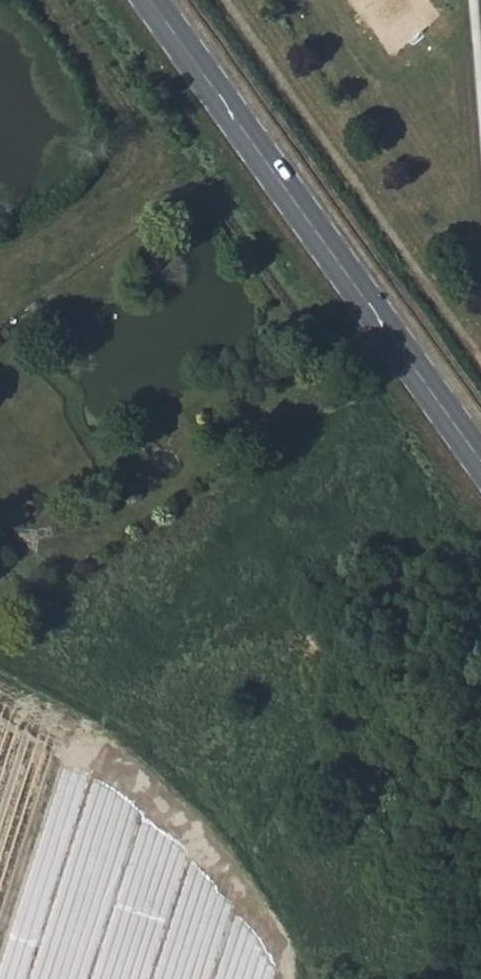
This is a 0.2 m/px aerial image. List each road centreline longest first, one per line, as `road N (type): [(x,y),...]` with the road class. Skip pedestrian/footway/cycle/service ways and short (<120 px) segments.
road 1 (secondary): [(480,460),(152,0)]

